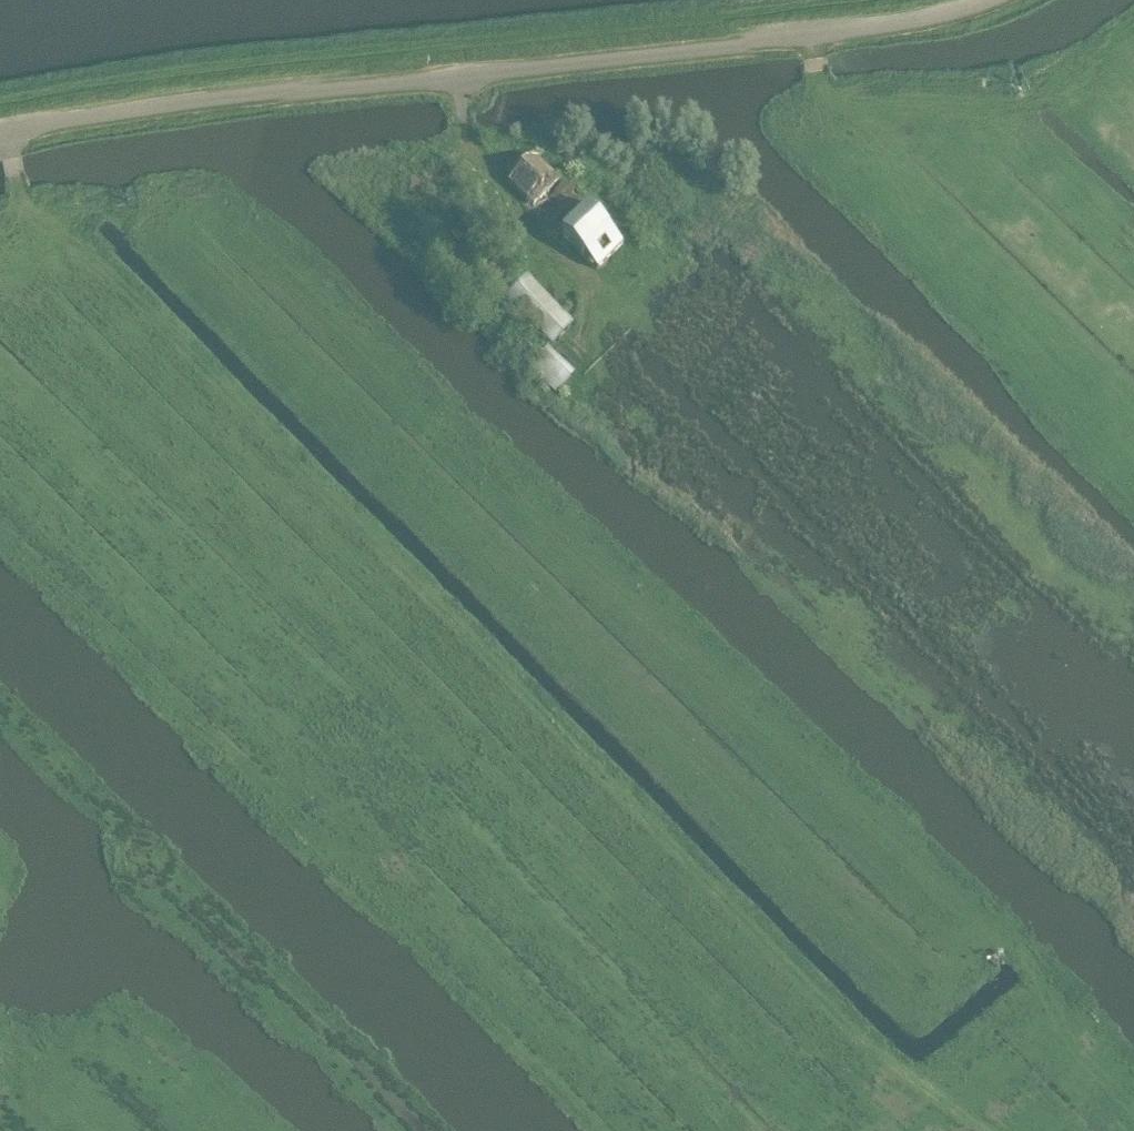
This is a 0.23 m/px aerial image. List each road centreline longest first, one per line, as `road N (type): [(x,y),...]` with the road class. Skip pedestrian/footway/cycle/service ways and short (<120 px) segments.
road 1 (track): [(975,1130),(913,1087),(18,189),(6,128)]
road 2 (tertiary): [(0,130),(880,30),(1003,0)]
road 3 (track): [(901,178),(817,79),(808,33)]

